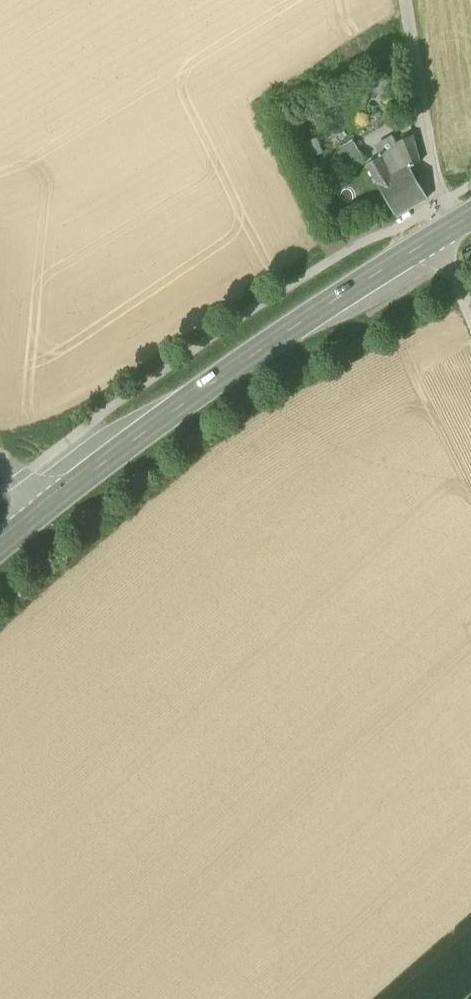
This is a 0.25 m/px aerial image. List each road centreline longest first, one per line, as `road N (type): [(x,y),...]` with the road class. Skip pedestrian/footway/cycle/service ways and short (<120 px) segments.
road 1 (primary): [(41,508),(441,233)]
road 2 (unclassified): [(409,0),(441,233)]

